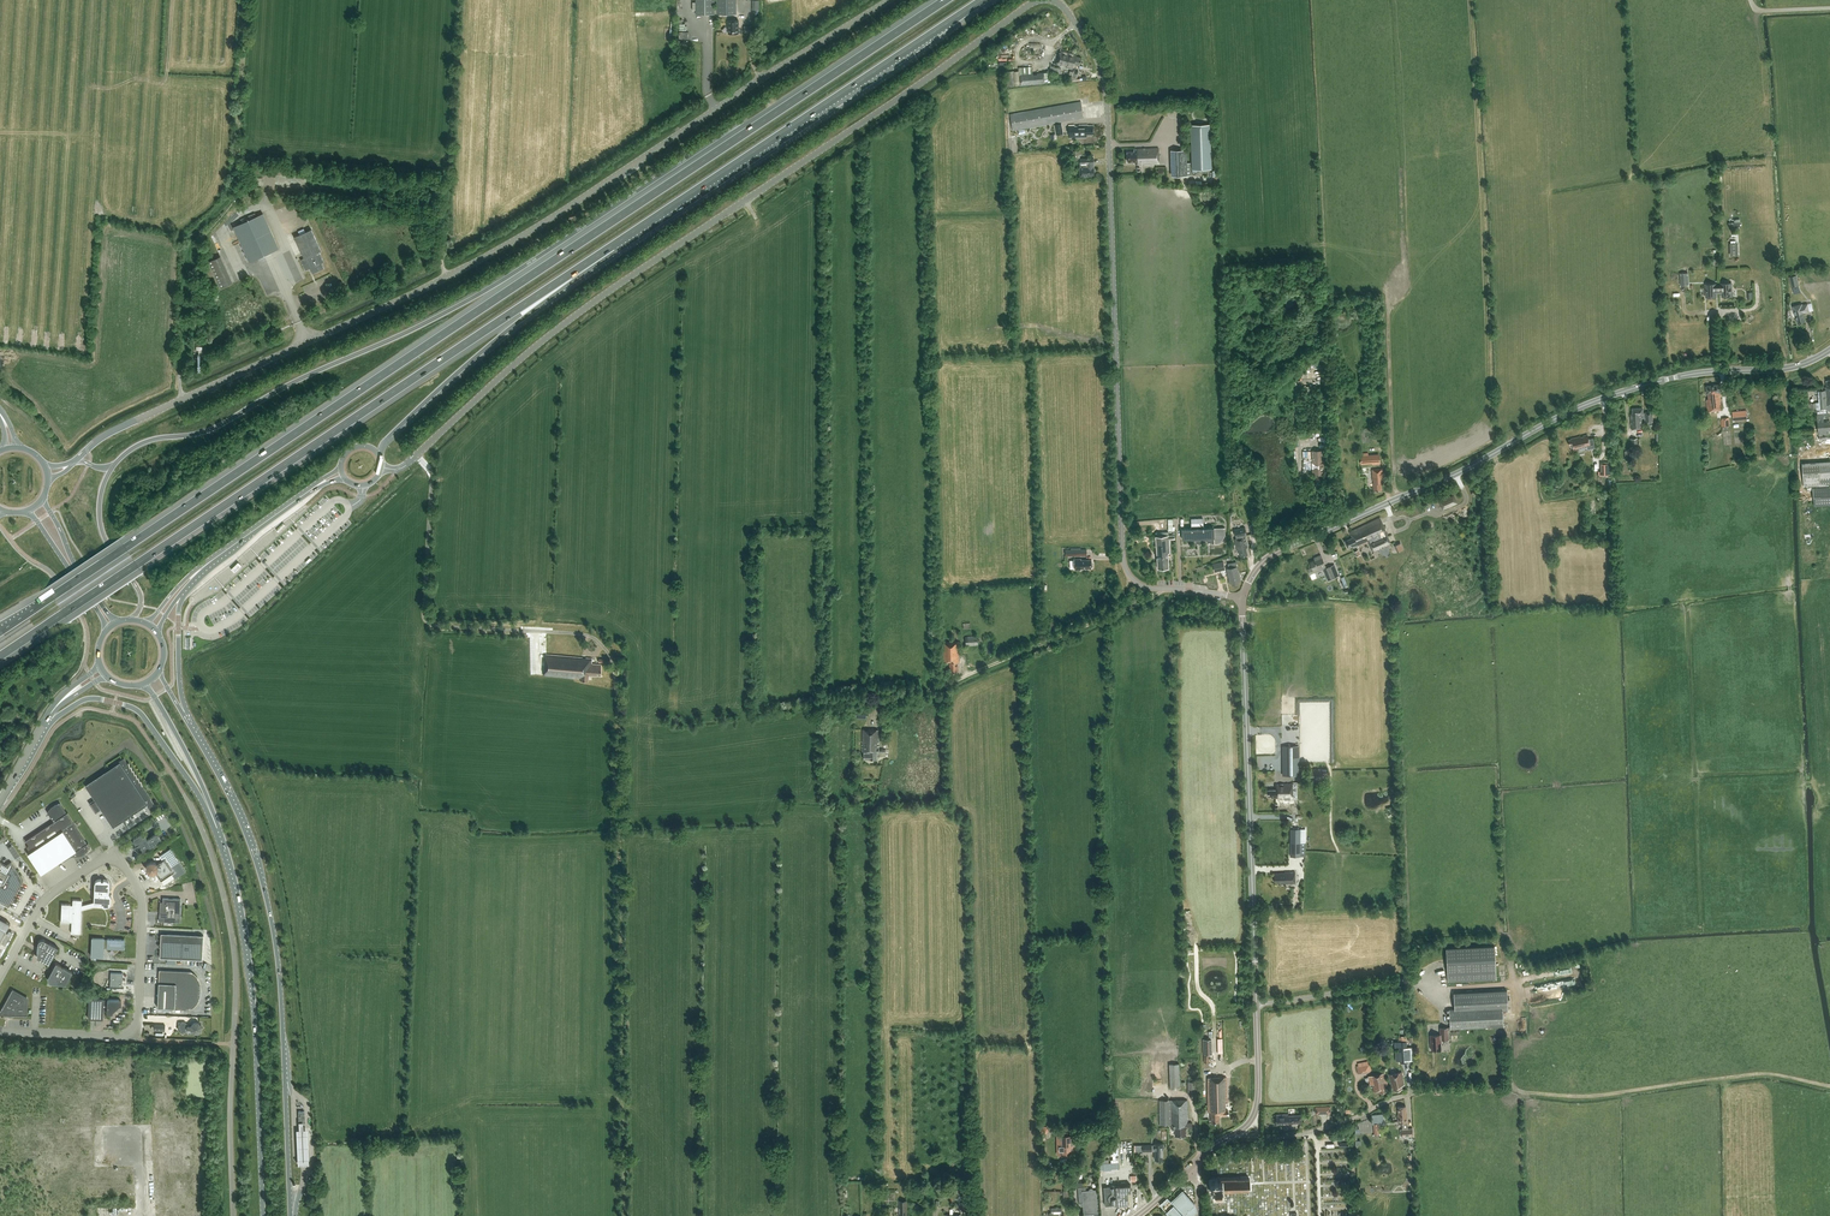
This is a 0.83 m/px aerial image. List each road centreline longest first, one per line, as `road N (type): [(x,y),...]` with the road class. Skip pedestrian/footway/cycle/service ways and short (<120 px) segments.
road 1 (motorway): [(945,0),(0,632)]
road 2 (unclassified): [(73,463),(111,432),(492,253),(889,0)]
road 3 (unclassified): [(382,467),(404,466),(586,308),(1038,0)]
road 4 (motorway): [(0,656),(613,246)]
road 5 (unclassified): [(1055,0),(1106,83),(1125,565),(1151,588),(1243,597)]
road 6 (tertiary): [(1243,597),(1275,554),(1581,408),(1678,376),(1795,367),(1829,350)]
road 7 (track): [(624,1215),(618,674),(602,644),(585,635),(538,633)]
road 8 (tertiary): [(1193,1167),(1249,1124),(1258,1096),(1243,597)]
road 9 (primary): [(291,1215),(279,973),(268,904),(241,821),(184,715)]
road 10 (motorway): [(613,246),(983,0)]
road 11 (primary): [(219,827),(250,960),(264,1215)]
road 12 (track): [(246,0),(235,183),(187,247),(180,370)]
road 13 (motorway): [(379,455),(443,385),(613,246)]
road 14 (unclassified): [(141,891),(135,1037),(0,1029)]
road 15 (primary): [(45,722),(88,699),(135,709),(219,827)]
road 16 (unclassified): [(0,978),(40,901),(104,855),(116,855),(141,891)]
road 17 (track): [(1163,589),(965,678)]
road 18 (track): [(1415,1088),(1305,1134),(1266,1139),(1245,1127)]
road 19 (primary): [(145,683),(219,827)]
road 20 (primary): [(117,622),(73,560),(44,498)]
road 21 (primary): [(26,511),(106,630)]
road 22 (primary): [(201,569),(313,488)]
road 23 (primary): [(184,715),(181,594)]

